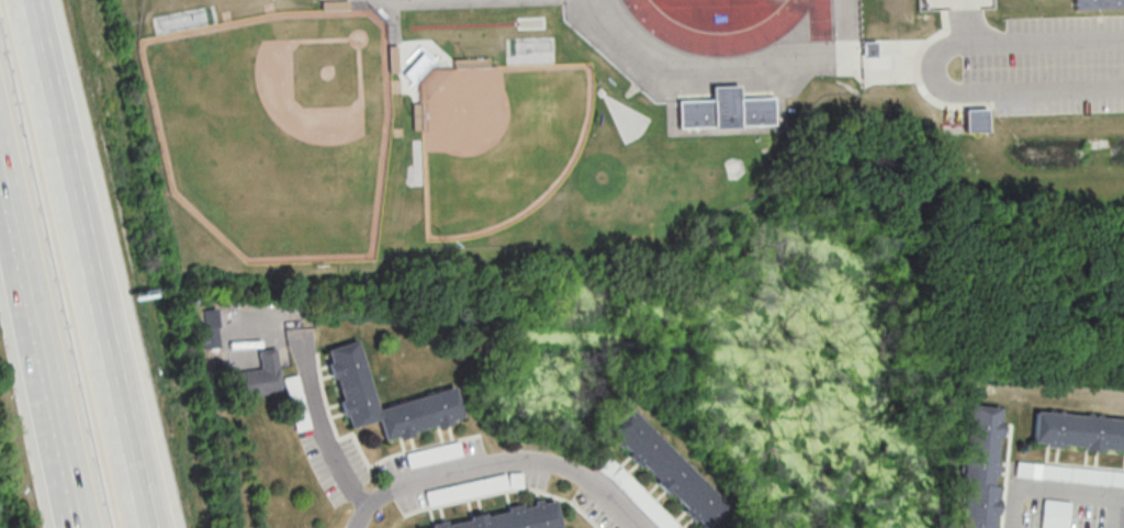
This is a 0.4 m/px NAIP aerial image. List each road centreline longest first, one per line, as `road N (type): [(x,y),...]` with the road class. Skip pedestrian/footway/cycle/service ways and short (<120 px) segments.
road 1 (motorway): [(152,527),(40,0)]
road 2 (motorway): [(0,129),(86,527)]

